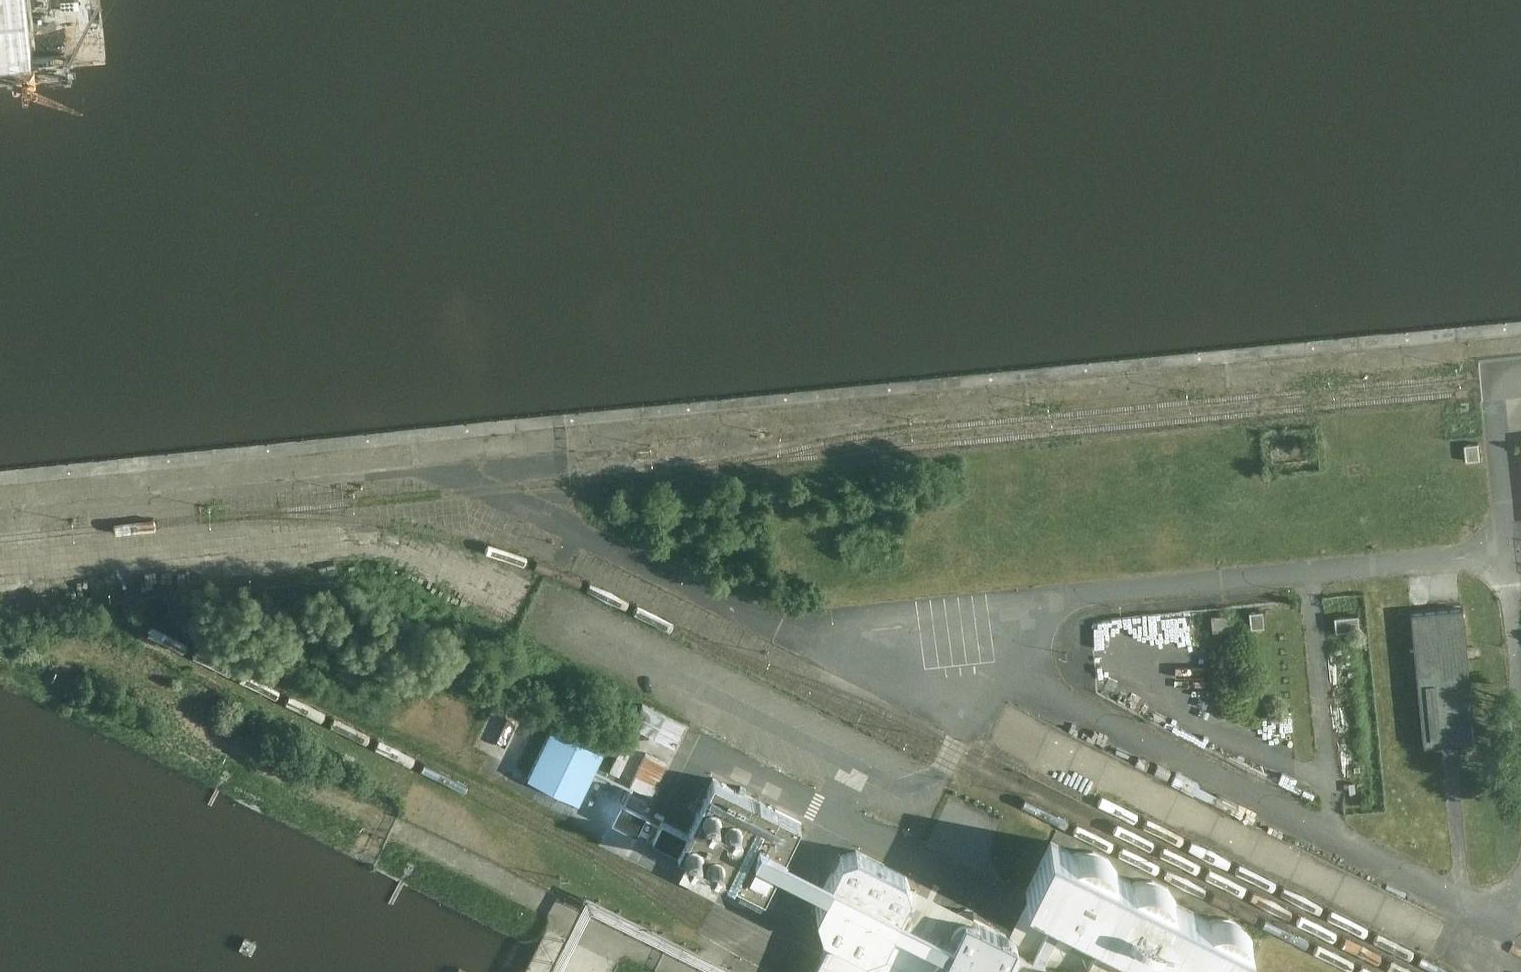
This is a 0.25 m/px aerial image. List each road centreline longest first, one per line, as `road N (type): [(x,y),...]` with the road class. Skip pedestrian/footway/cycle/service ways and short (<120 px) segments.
road 1 (residential): [(992,670),(1030,620),(1069,601),(1520,555)]

